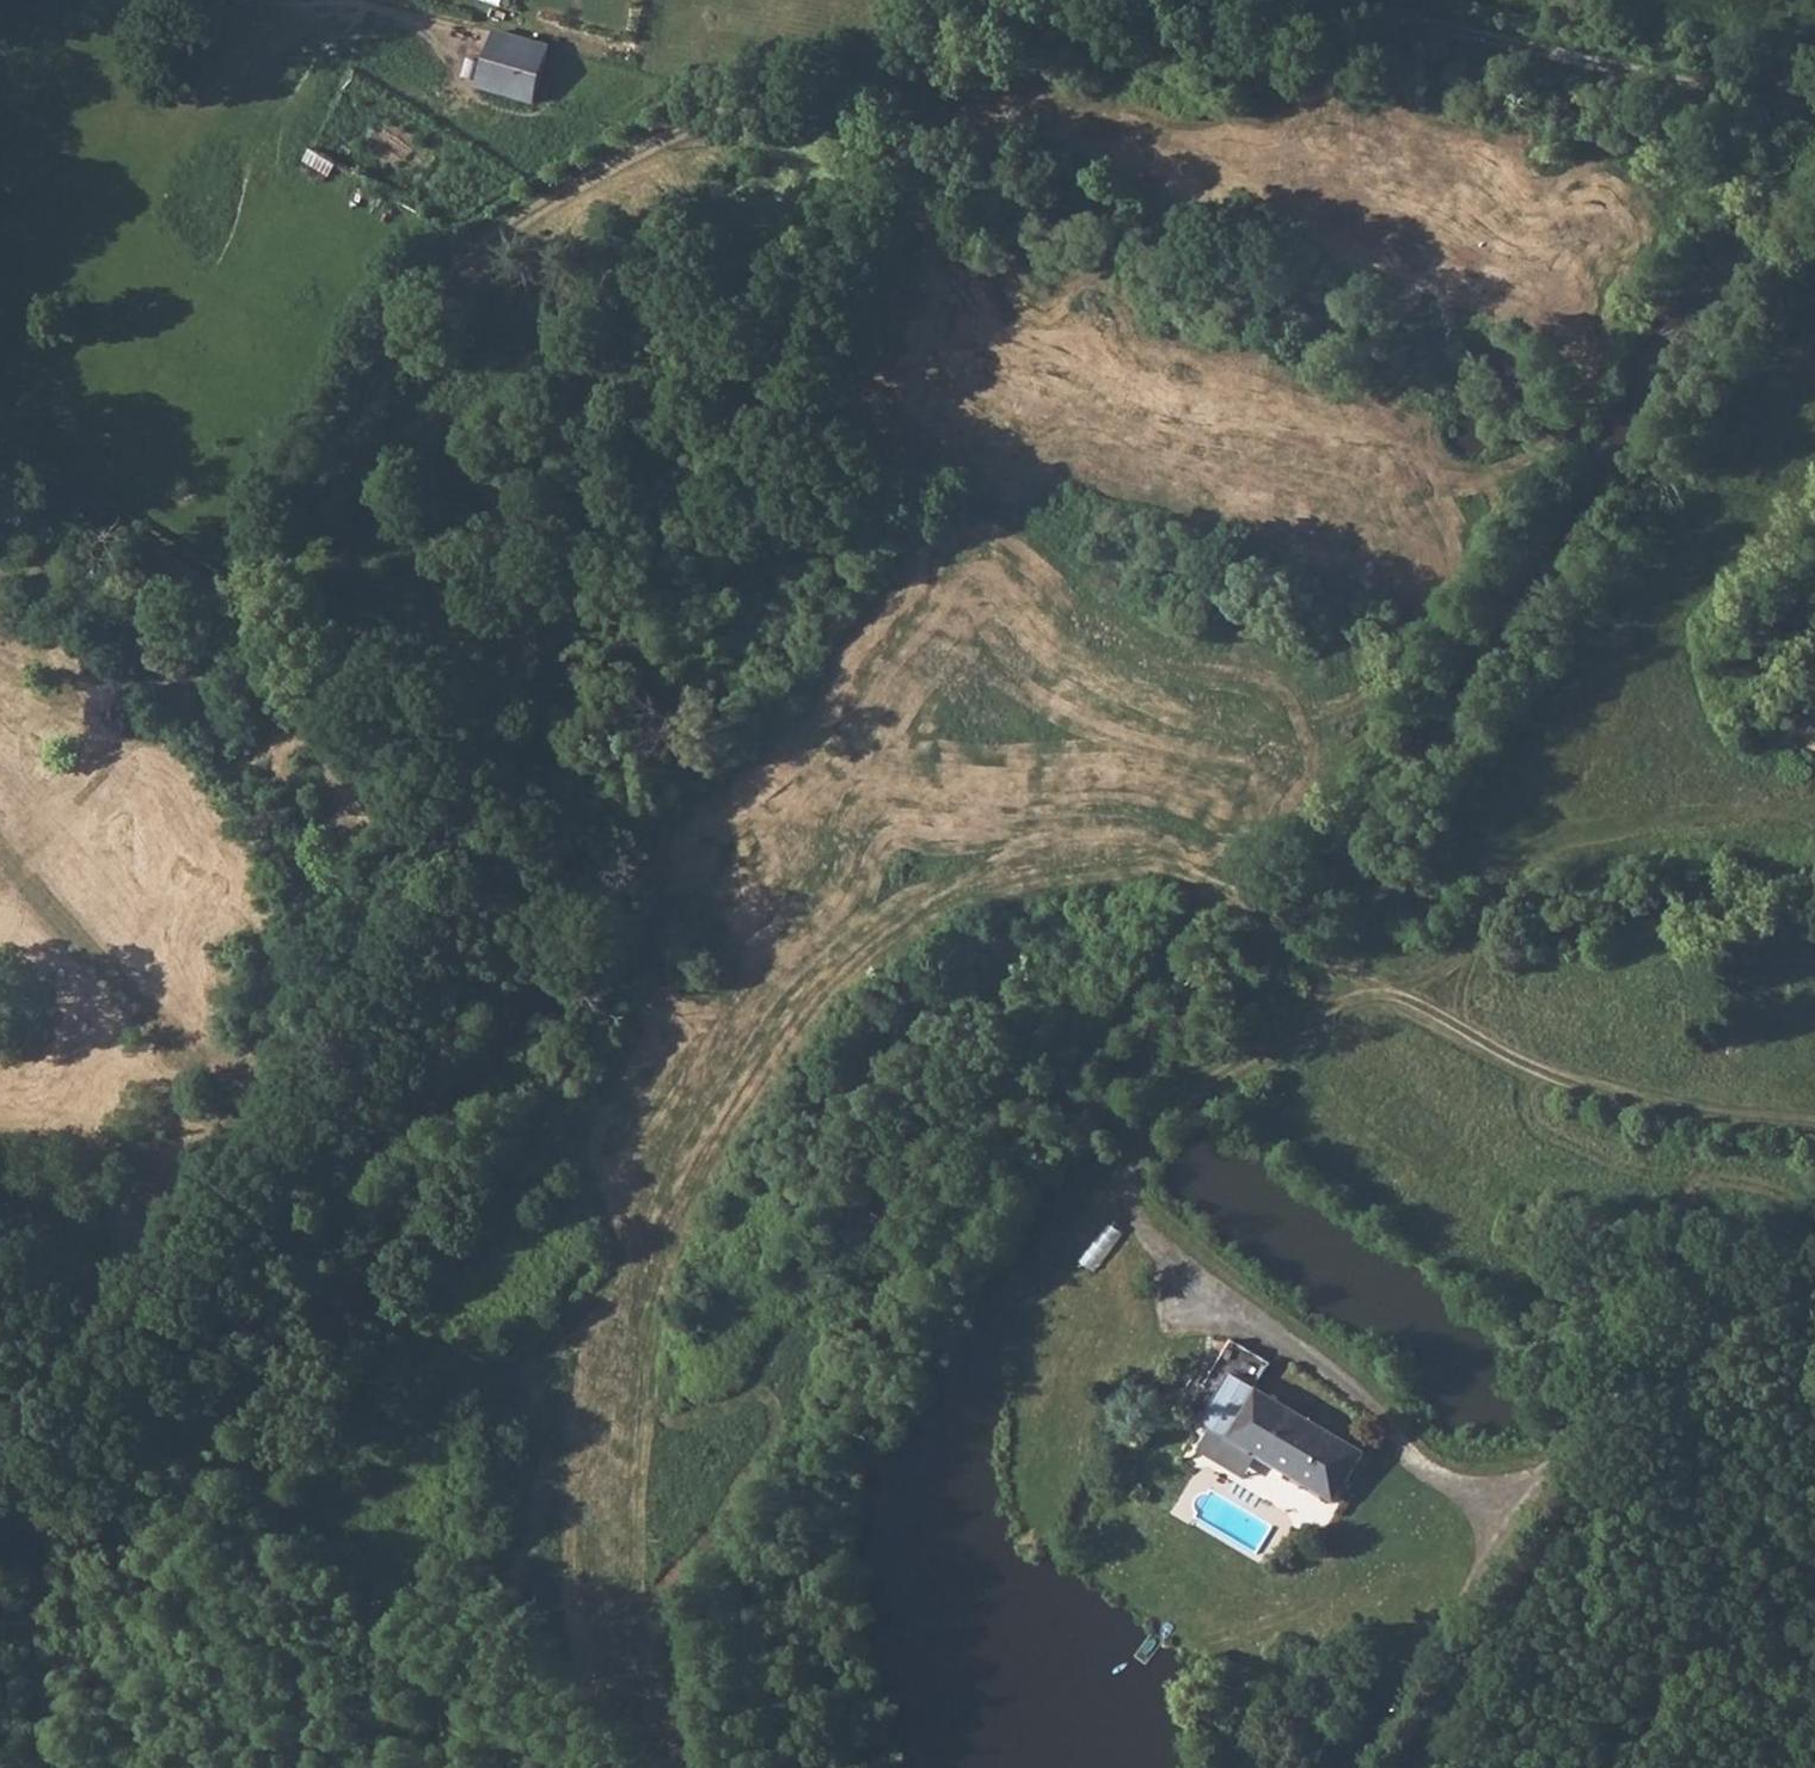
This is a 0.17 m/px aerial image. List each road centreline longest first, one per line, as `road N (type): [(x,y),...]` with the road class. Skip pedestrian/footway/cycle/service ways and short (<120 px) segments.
road 1 (track): [(1015,0),(969,9),(521,224),(442,294),(224,615)]
road 2 (unclassified): [(1814,1229),(1714,1267),(1621,1355),(1348,1767)]
road 3 (track): [(1814,121),(1295,0)]
road 4 (track): [(1514,1521),(1411,1452),(1376,1406),(1224,1298),(1116,1187)]

